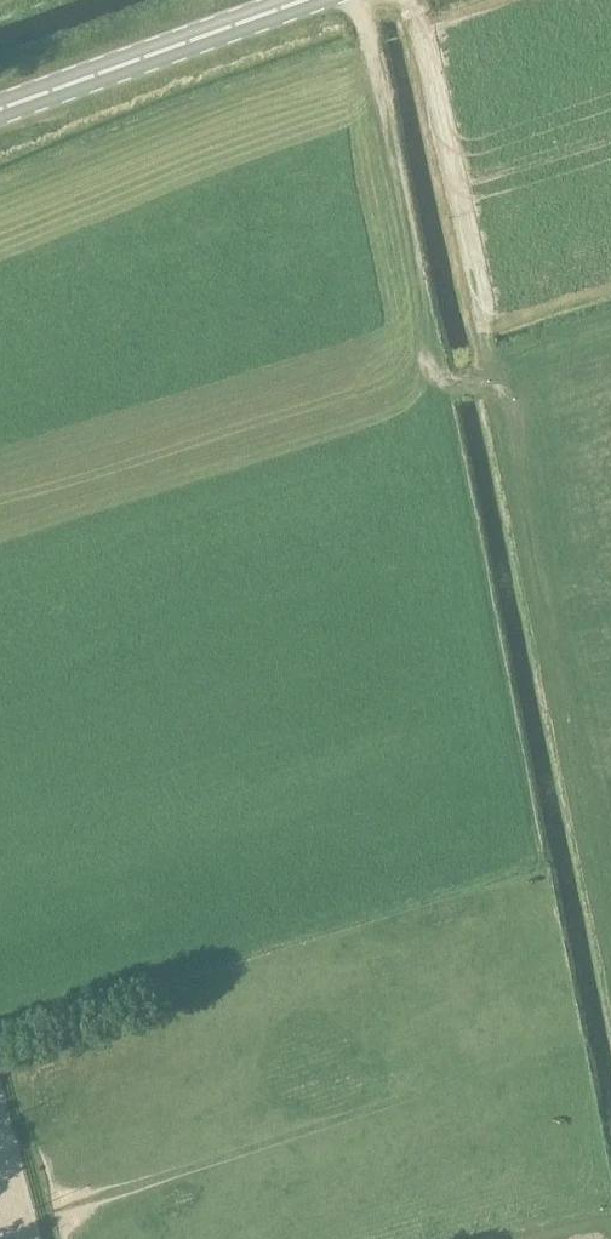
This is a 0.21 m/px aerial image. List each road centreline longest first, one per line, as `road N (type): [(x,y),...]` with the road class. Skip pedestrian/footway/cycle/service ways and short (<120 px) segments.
road 1 (primary): [(0,110),(308,0)]

